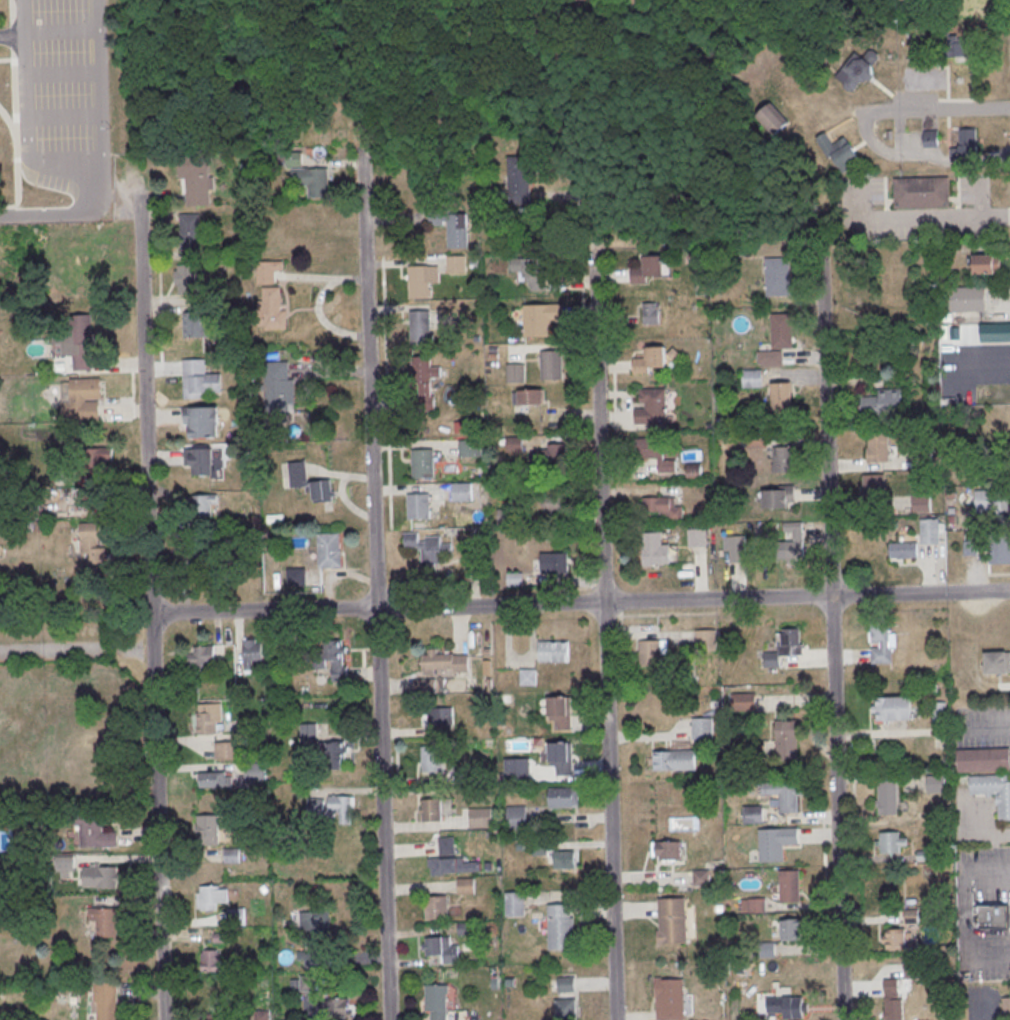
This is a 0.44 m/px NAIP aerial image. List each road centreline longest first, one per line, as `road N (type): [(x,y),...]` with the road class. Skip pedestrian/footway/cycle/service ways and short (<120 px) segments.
road 1 (residential): [(388,1019),(362,150)]
road 2 (residential): [(1009,591),(155,613)]
road 3 (residential): [(842,1019),(821,246)]
road 4 (residential): [(618,1019),(594,252)]
road 5 (residential): [(155,613),(141,197)]
road 6 (residential): [(164,1019),(156,654)]
road 7 (residential): [(156,654),(0,652)]
road 8 (residential): [(901,112),(866,115),(862,125),(876,149),(902,149),(901,112)]

